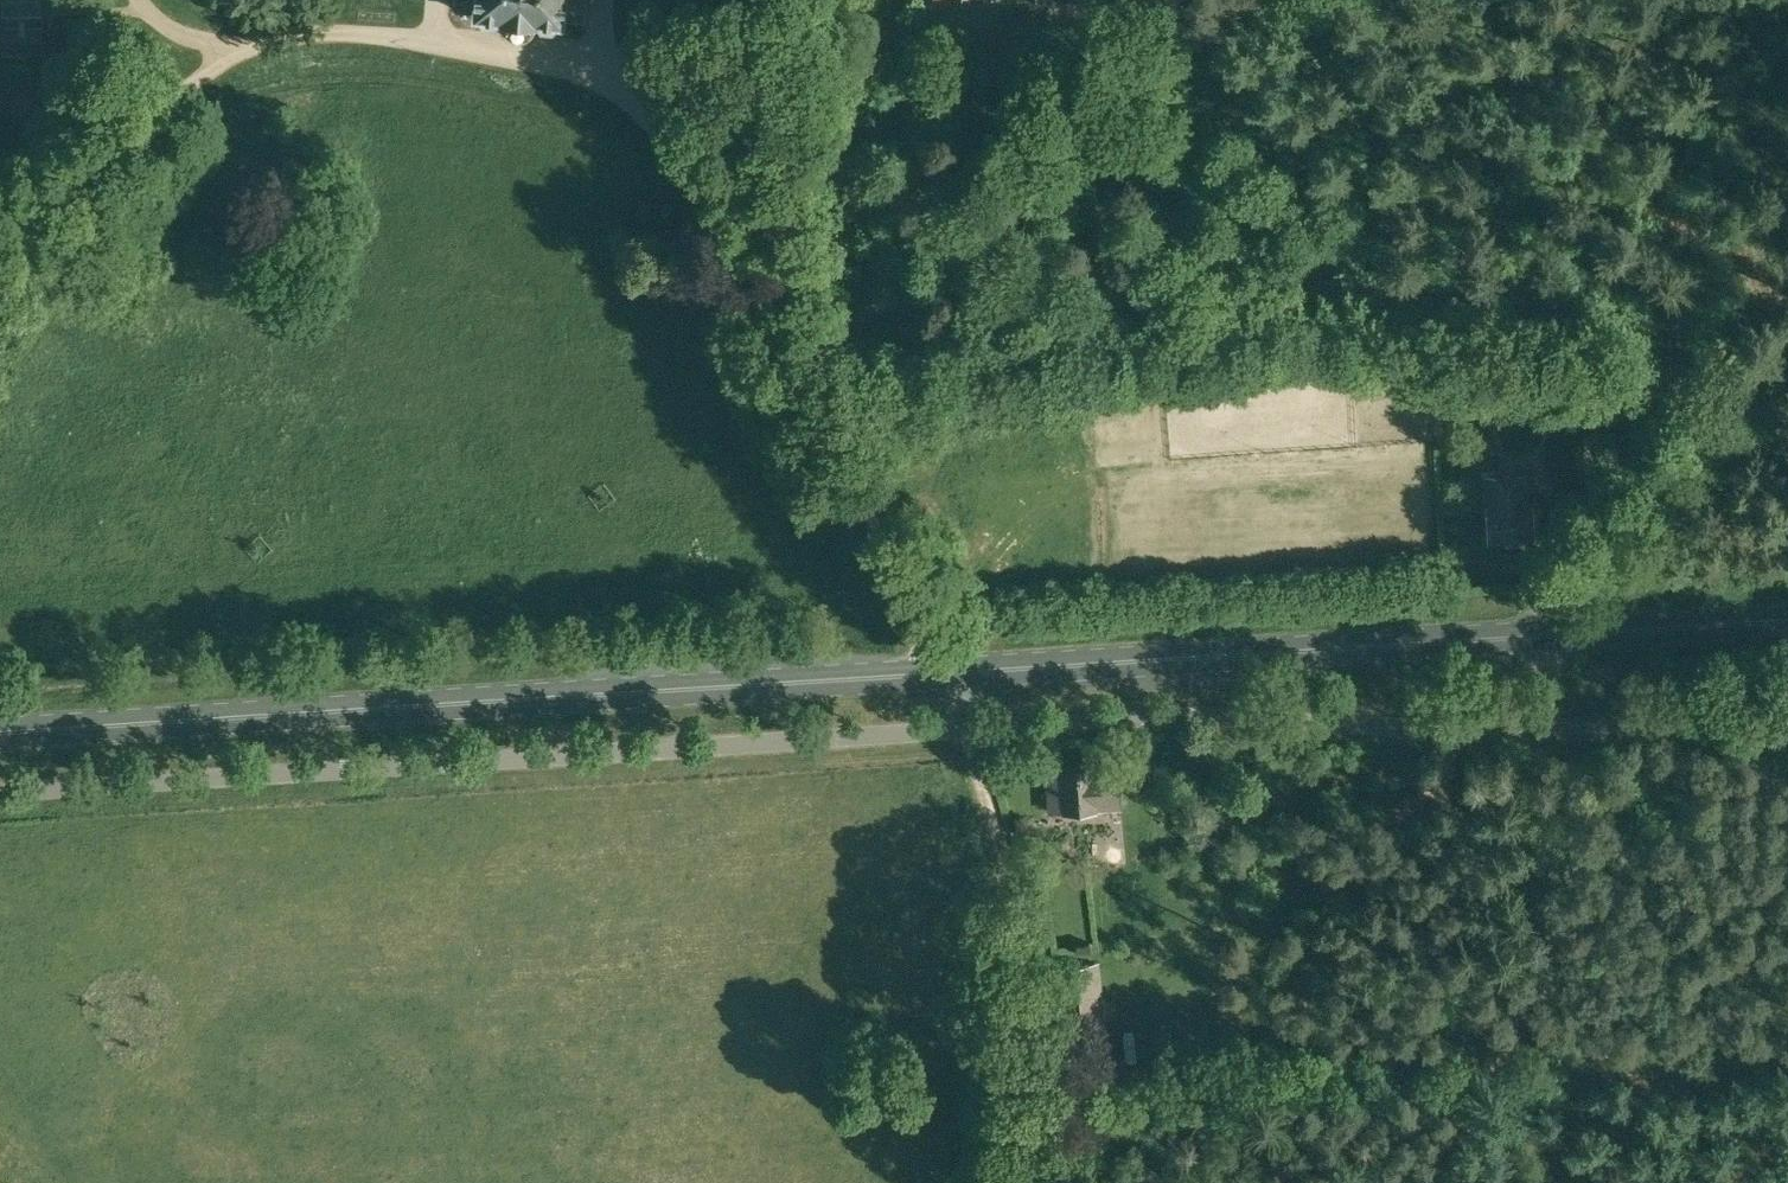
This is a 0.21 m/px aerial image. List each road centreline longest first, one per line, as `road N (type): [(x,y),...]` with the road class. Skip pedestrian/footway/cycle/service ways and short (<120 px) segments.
road 1 (unclassified): [(0,795),(969,730)]
road 2 (primary): [(0,729),(936,665)]
road 3 (track): [(601,0),(599,71),(797,41),(1029,44),(1276,25),(1391,0)]
road 4 (track): [(219,44),(308,30),(517,53),(599,71),(707,180),(783,305)]
road 5 (primary): [(936,665),(1539,636)]
road 6 (unclassified): [(969,730),(1291,717),(1536,728)]
road 7 (track): [(969,730),(1003,831),(1027,952),(1027,1063),(1012,1182)]
road 8 (track): [(1787,319),(1539,636)]
road 9 (track): [(783,305),(936,665)]
road 10 (track): [(799,0),(783,305)]
road 11 (track): [(0,233),(137,105),(219,44)]
road 12 (unclassified): [(1536,728),(1787,720)]
road 13 (primary): [(1539,636),(1787,619)]

